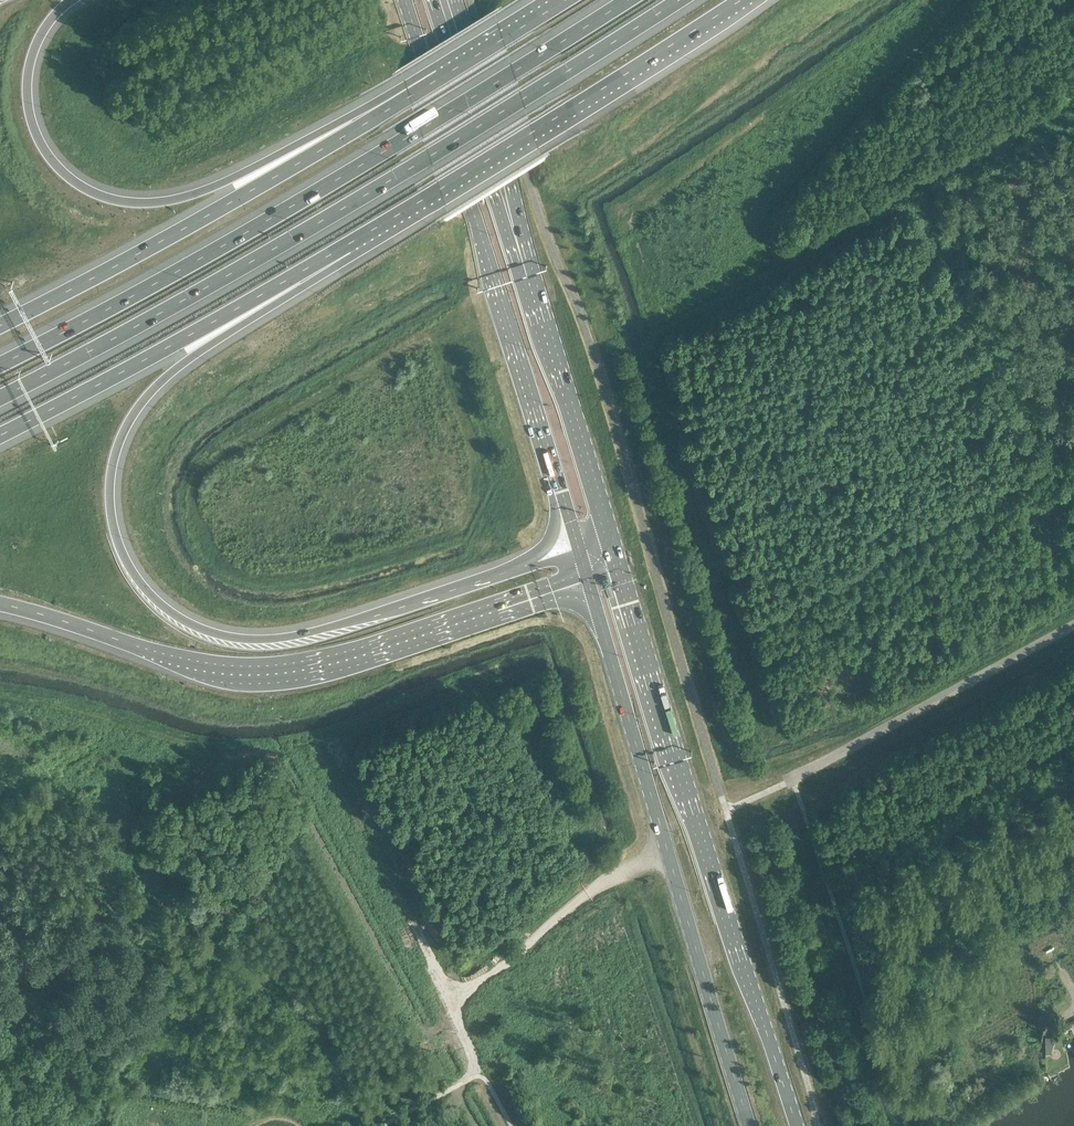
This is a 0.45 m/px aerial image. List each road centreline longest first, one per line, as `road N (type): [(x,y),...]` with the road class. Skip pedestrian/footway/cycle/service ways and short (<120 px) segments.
road 1 (motorway): [(577,546),(287,635),(229,636),(173,615),(141,582),(115,534),(107,487),(138,403),(356,242)]
road 2 (motorway): [(0,395),(429,158),(675,0)]
road 3 (motorway): [(623,0),(248,231),(0,363)]
road 4 (motorway): [(0,607),(202,667),(257,673),(410,641),(587,579)]
road 5 (primary): [(797,1125),(617,554)]
road 6 (primary): [(617,554),(444,0)]
road 7 (primary): [(405,0),(577,546)]
road 8 (primary): [(587,579),(750,1125)]
road 9 (motorway): [(380,113),(177,201),(145,205),(84,189),(63,175),(37,135),(27,90),(44,30),(76,0)]
road 10 (motorway): [(356,242),(735,0)]
road 11 (motorway): [(380,113),(0,325)]
road 12 (motorway): [(0,432),(356,242)]
road 13 (unclassified): [(792,779),(1073,624)]
road 14 (track): [(475,1077),(450,998),(378,858)]
road 15 (motorway): [(565,0),(380,113)]

